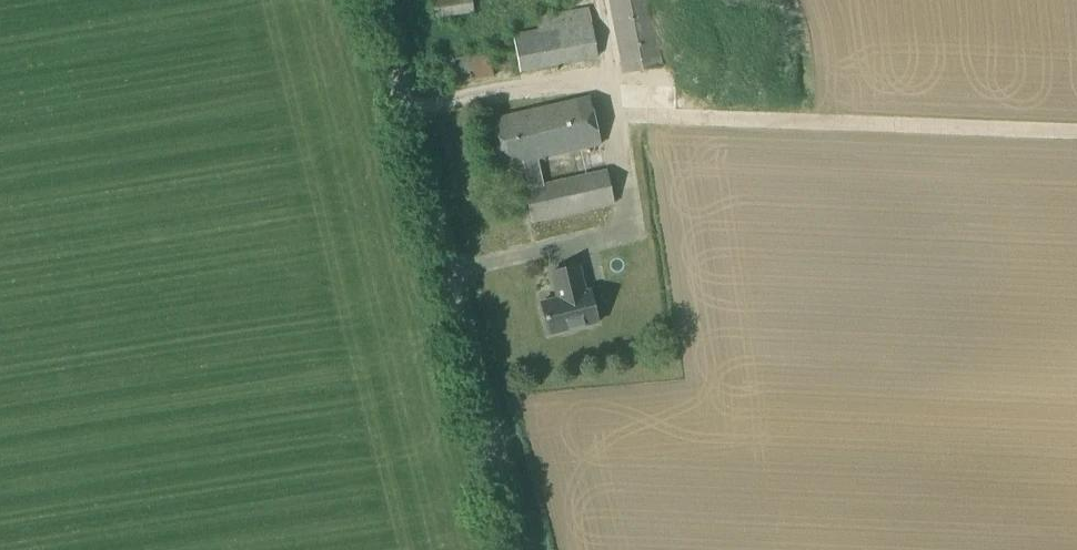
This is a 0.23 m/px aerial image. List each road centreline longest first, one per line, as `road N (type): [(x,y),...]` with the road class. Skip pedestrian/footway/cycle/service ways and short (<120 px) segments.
road 1 (unclassified): [(510,549),(374,0)]

